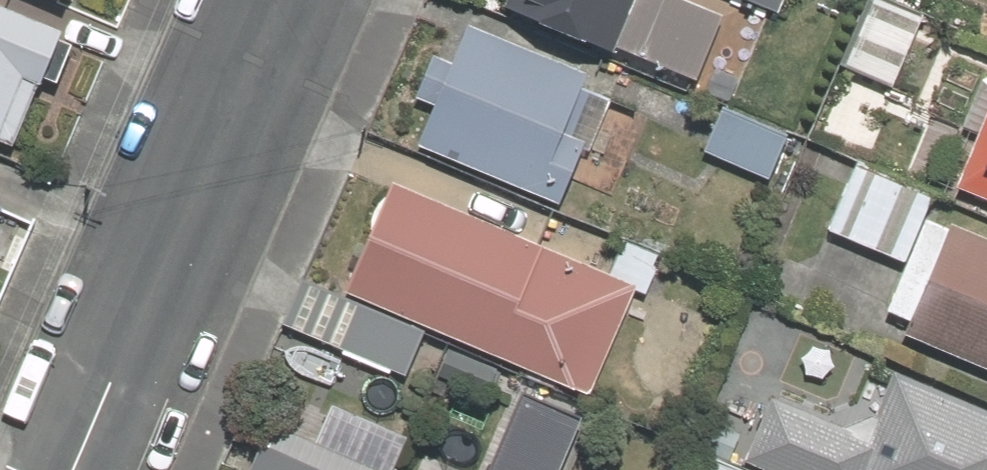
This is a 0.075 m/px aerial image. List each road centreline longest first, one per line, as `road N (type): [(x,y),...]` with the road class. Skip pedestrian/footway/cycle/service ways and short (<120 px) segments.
road 1 (residential): [(73,469),(278,0)]

